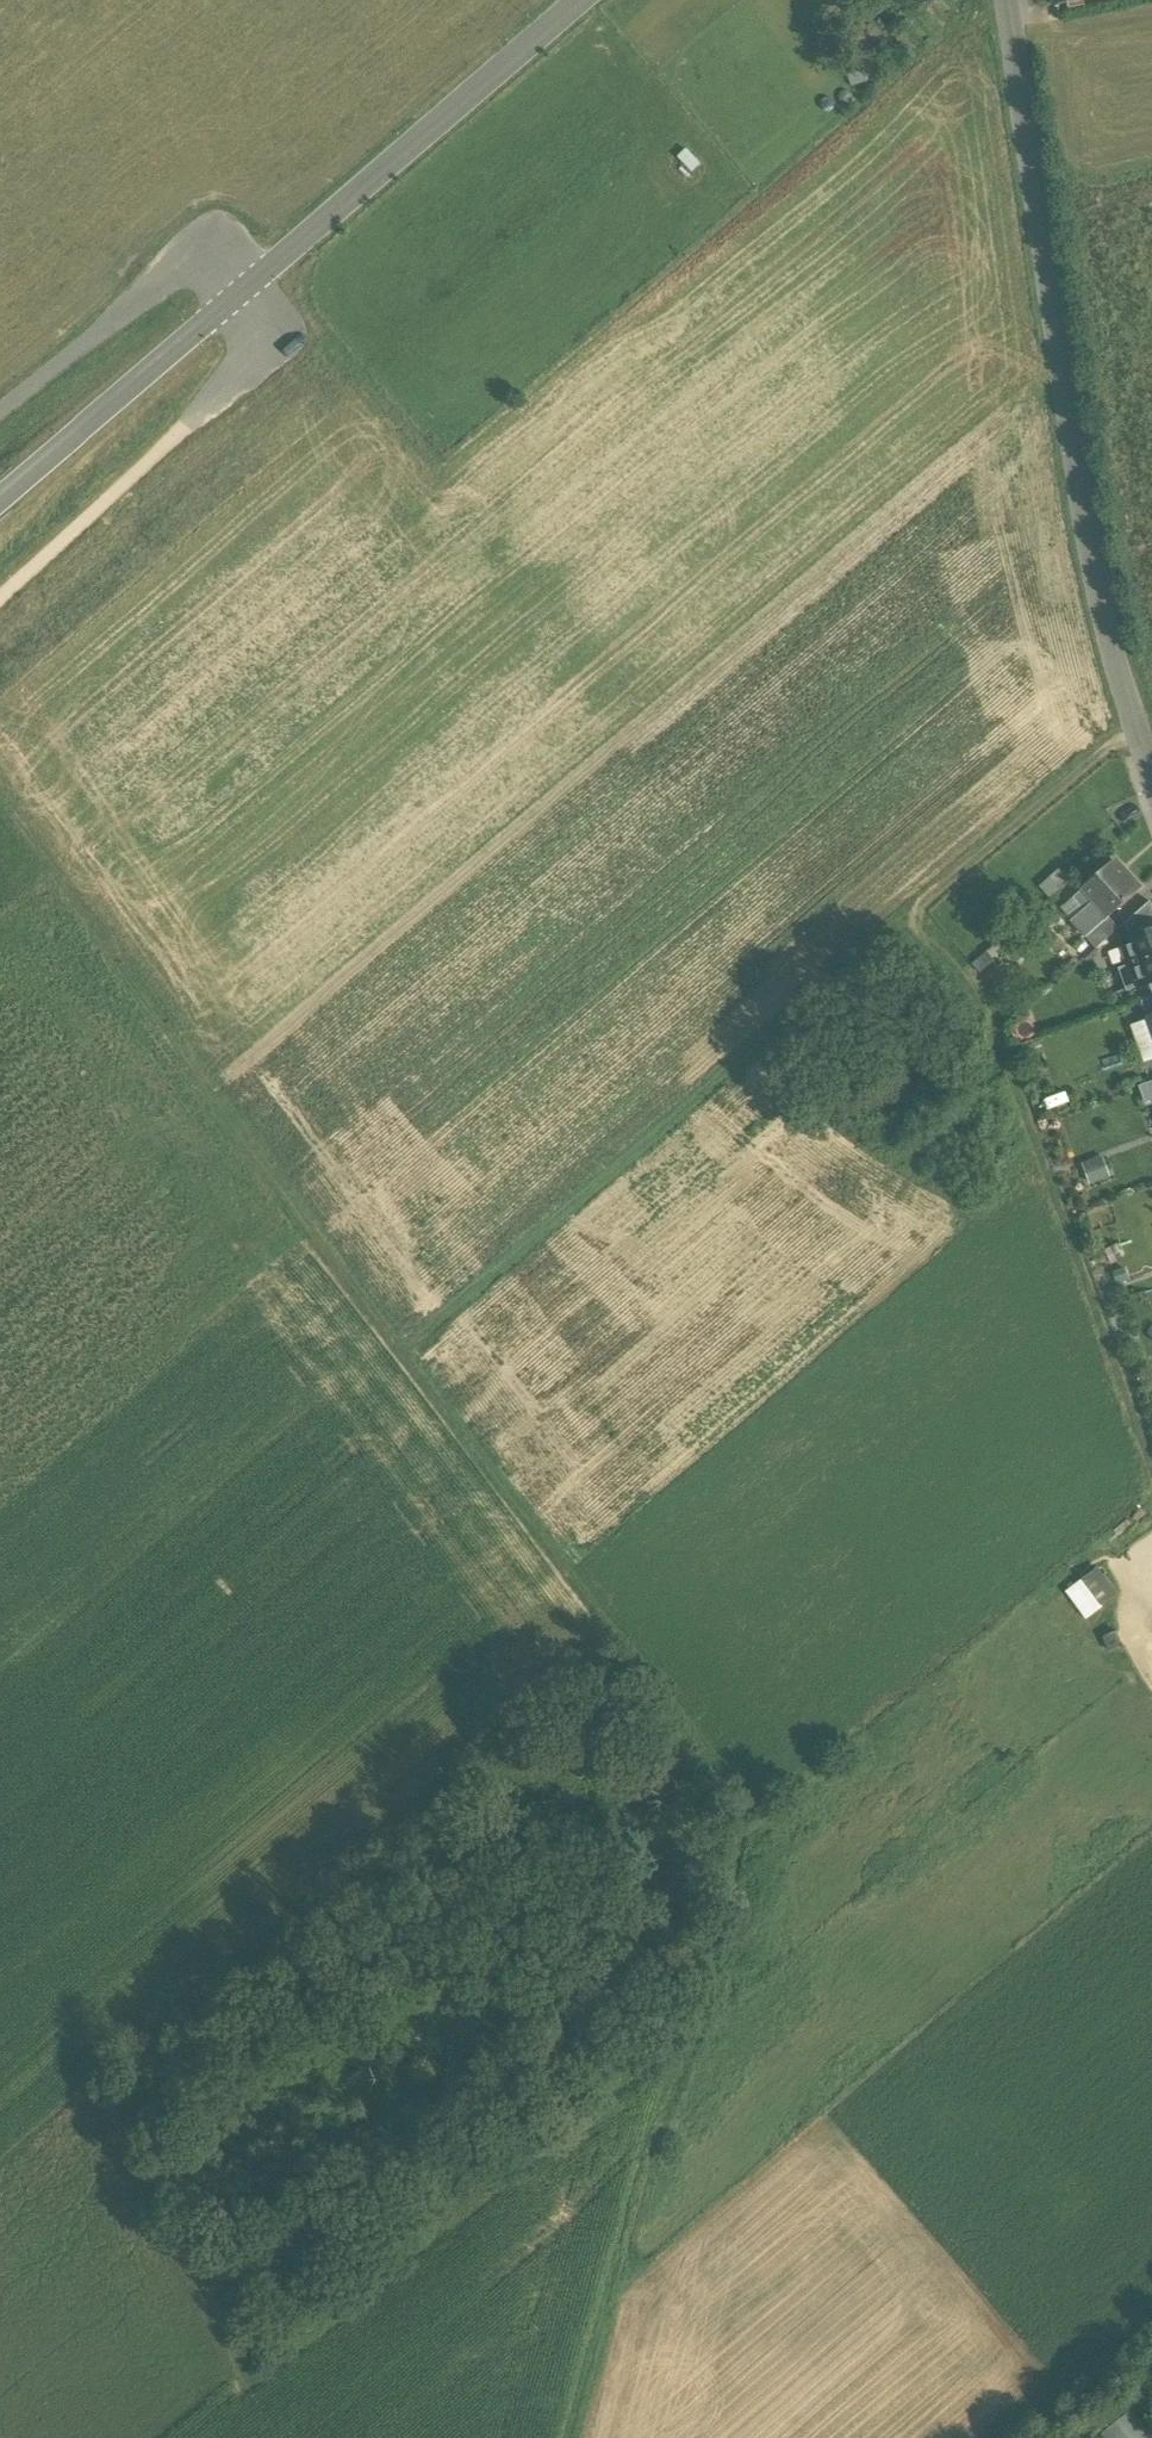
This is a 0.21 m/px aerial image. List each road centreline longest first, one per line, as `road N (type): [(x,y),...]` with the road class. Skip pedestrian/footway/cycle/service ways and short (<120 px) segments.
road 1 (track): [(576,2437),(683,2057),(751,1871),(755,1834),(593,1603),(405,1362)]
road 2 (track): [(405,1362),(760,1042),(1140,720)]
road 3 (residential): [(1151,753),(1074,444),(1008,0)]
road 4 (residential): [(582,0),(0,497)]
road 5 (track): [(0,413),(199,257),(211,257),(263,330),(265,355),(0,601)]
road 6 (track): [(0,790),(405,1362)]

